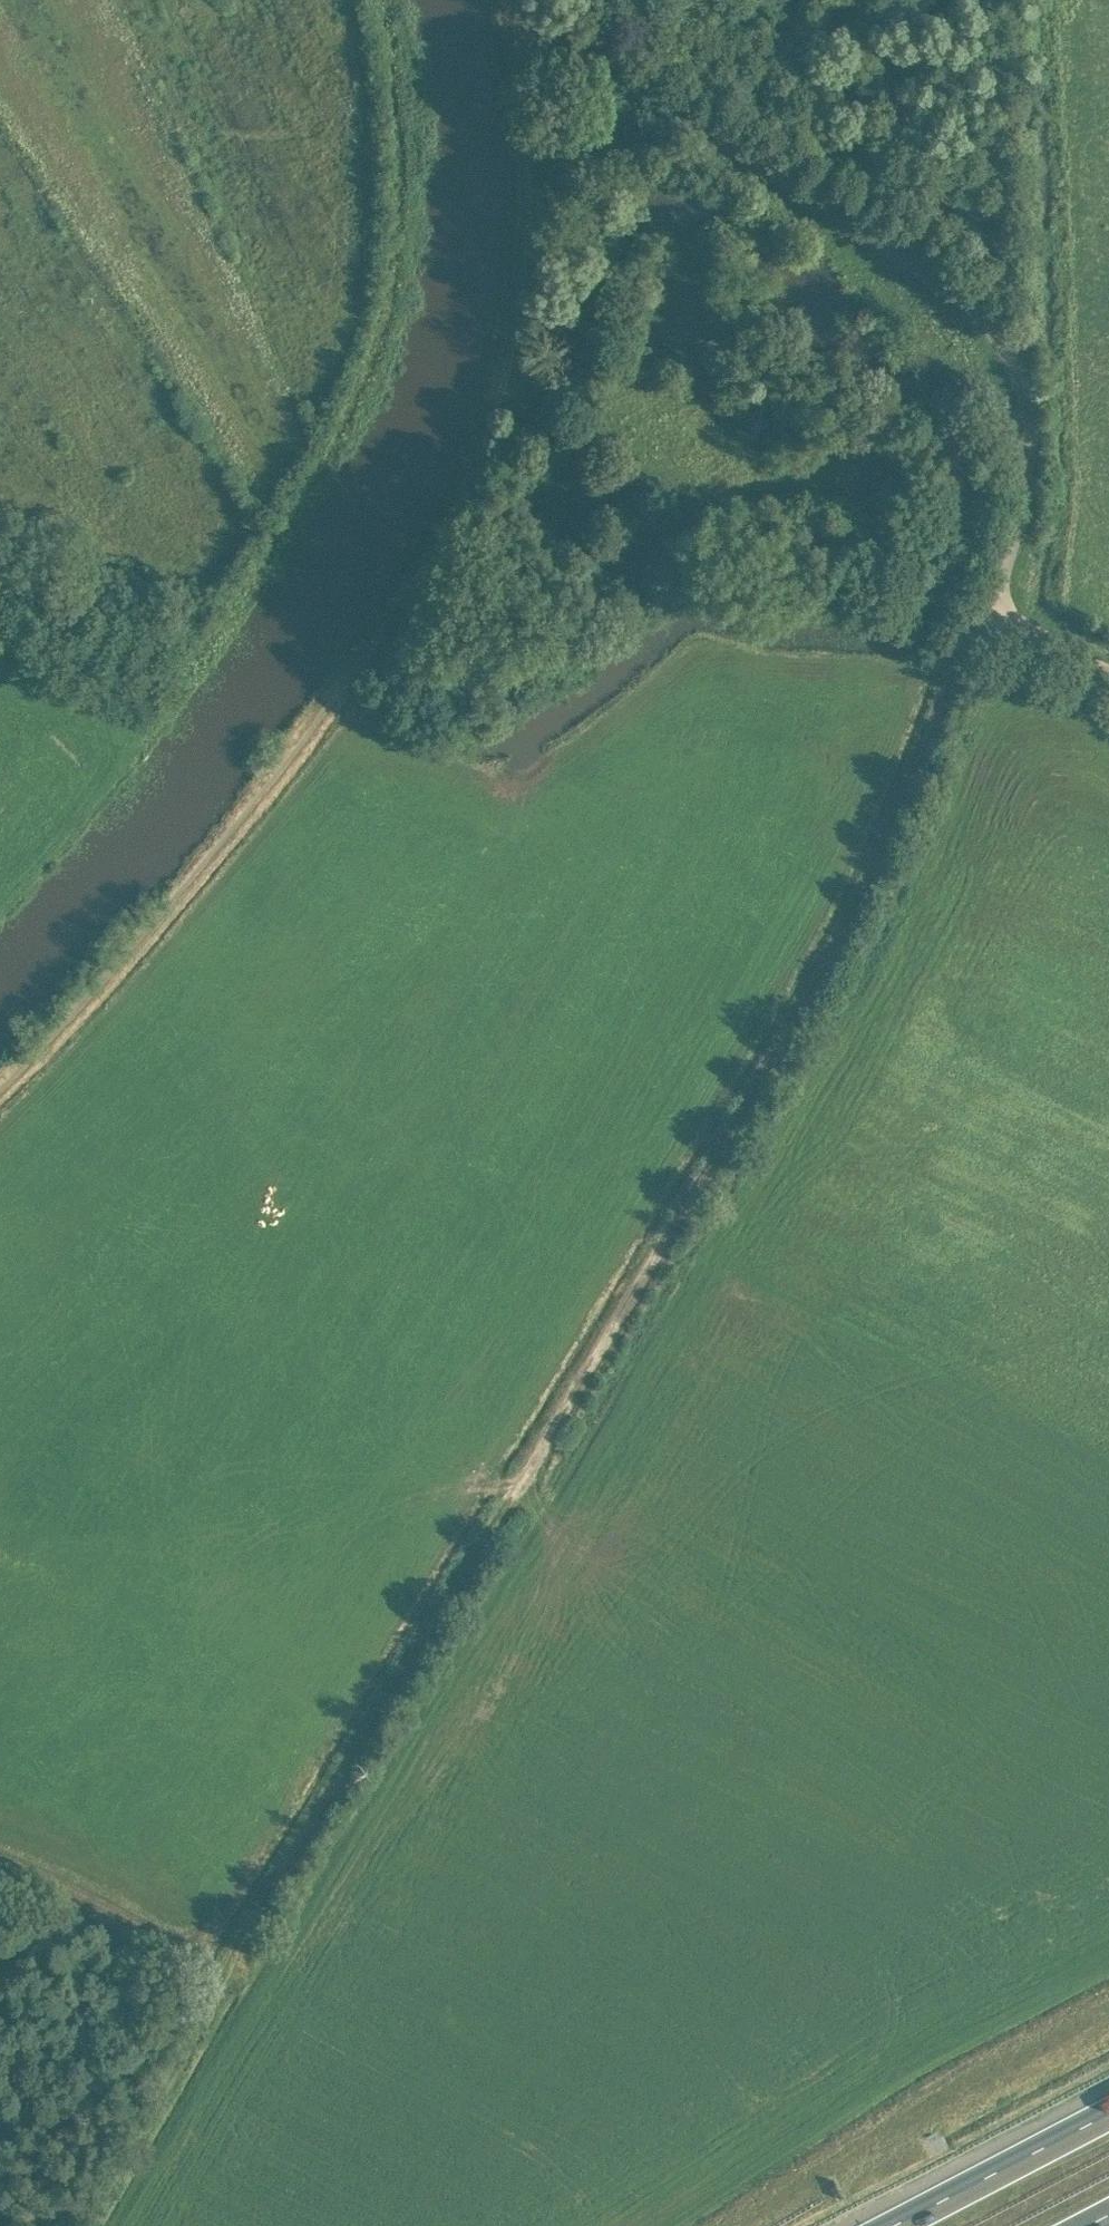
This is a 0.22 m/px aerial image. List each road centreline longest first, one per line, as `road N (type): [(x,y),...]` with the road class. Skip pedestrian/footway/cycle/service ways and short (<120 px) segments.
road 1 (track): [(998,610),(962,654),(849,929),(212,2003)]
road 2 (unclassified): [(1108,672),(998,610),(1002,565),(1027,496),(1032,439),(1014,363),(986,324),(937,279),(616,78)]
road 3 (motorway): [(1108,2128),(918,2225)]

